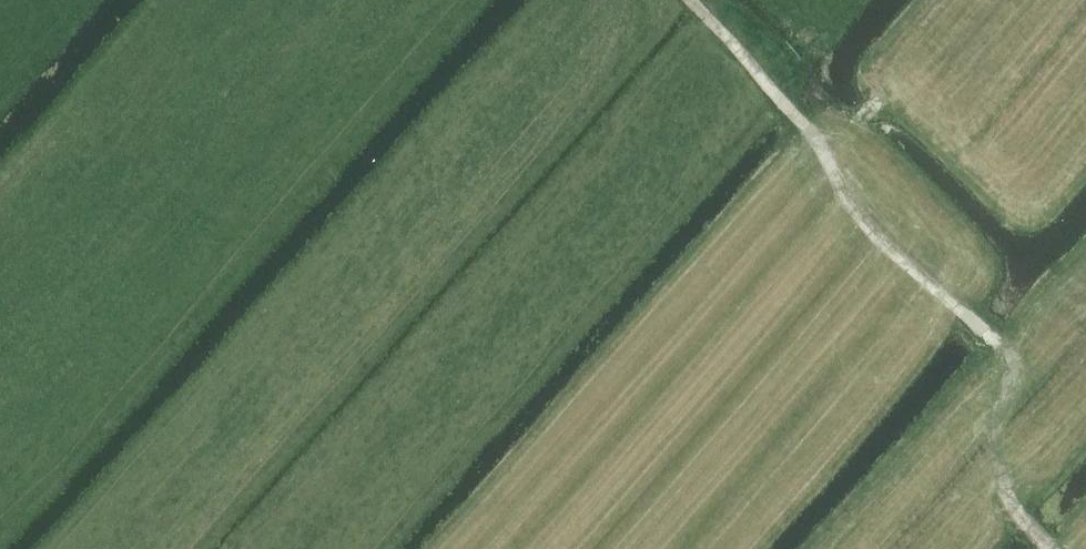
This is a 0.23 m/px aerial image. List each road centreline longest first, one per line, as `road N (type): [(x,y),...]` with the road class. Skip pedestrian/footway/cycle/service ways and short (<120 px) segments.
road 1 (track): [(1051,548),(1015,516),(1007,498),(1001,347),(874,237),(822,142),(698,0)]

